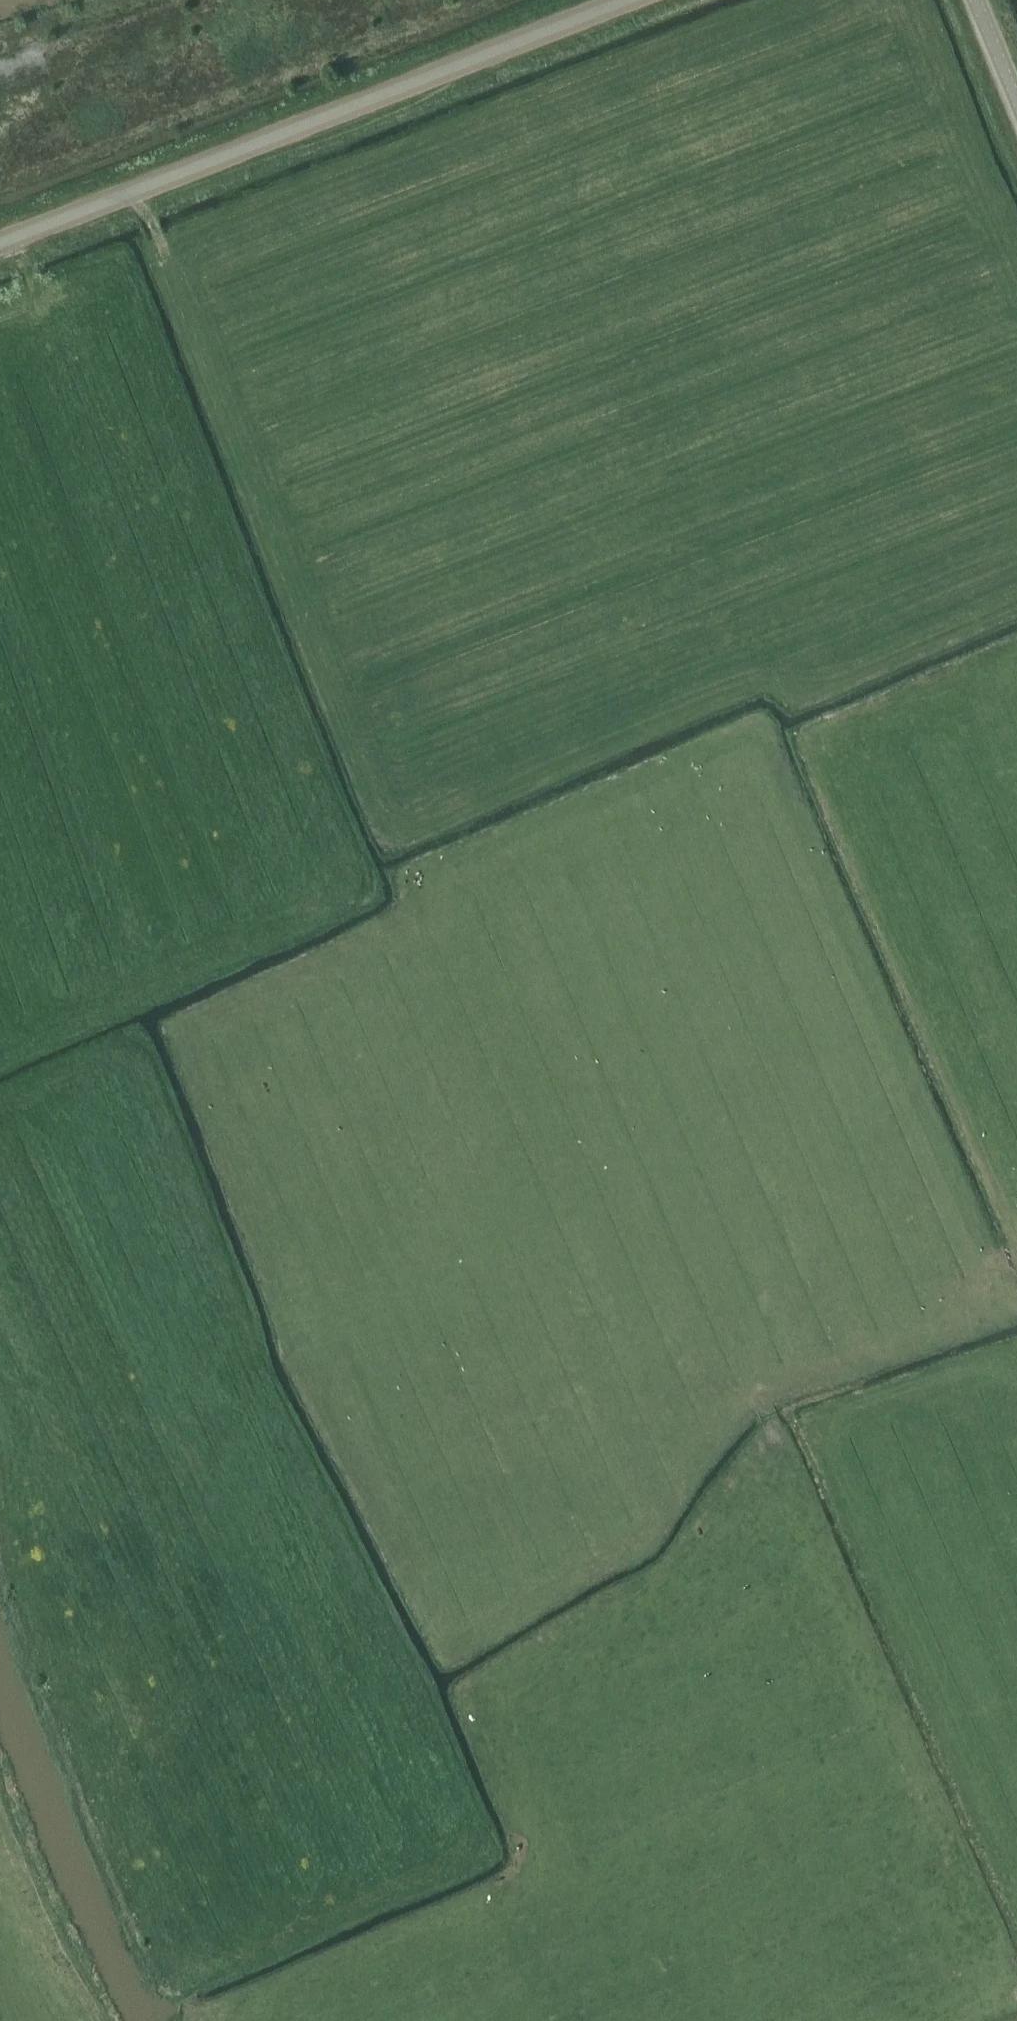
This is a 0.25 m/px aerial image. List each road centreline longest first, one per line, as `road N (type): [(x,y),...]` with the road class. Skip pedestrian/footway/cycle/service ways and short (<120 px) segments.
road 1 (tertiary): [(632,0),(0,243)]

